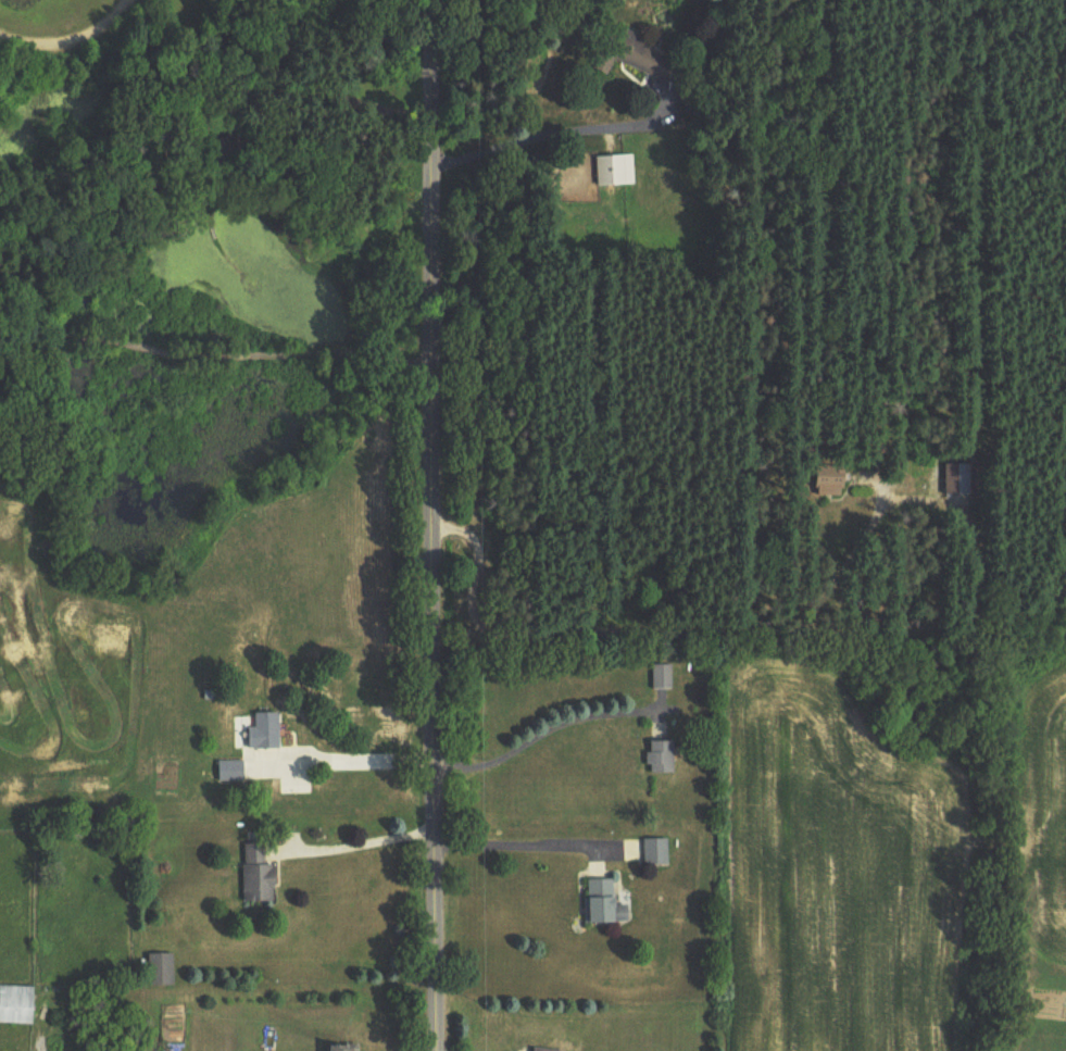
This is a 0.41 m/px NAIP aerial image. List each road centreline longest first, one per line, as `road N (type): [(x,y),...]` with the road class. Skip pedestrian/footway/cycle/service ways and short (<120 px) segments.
road 1 (residential): [(436,1050),(428,0)]

